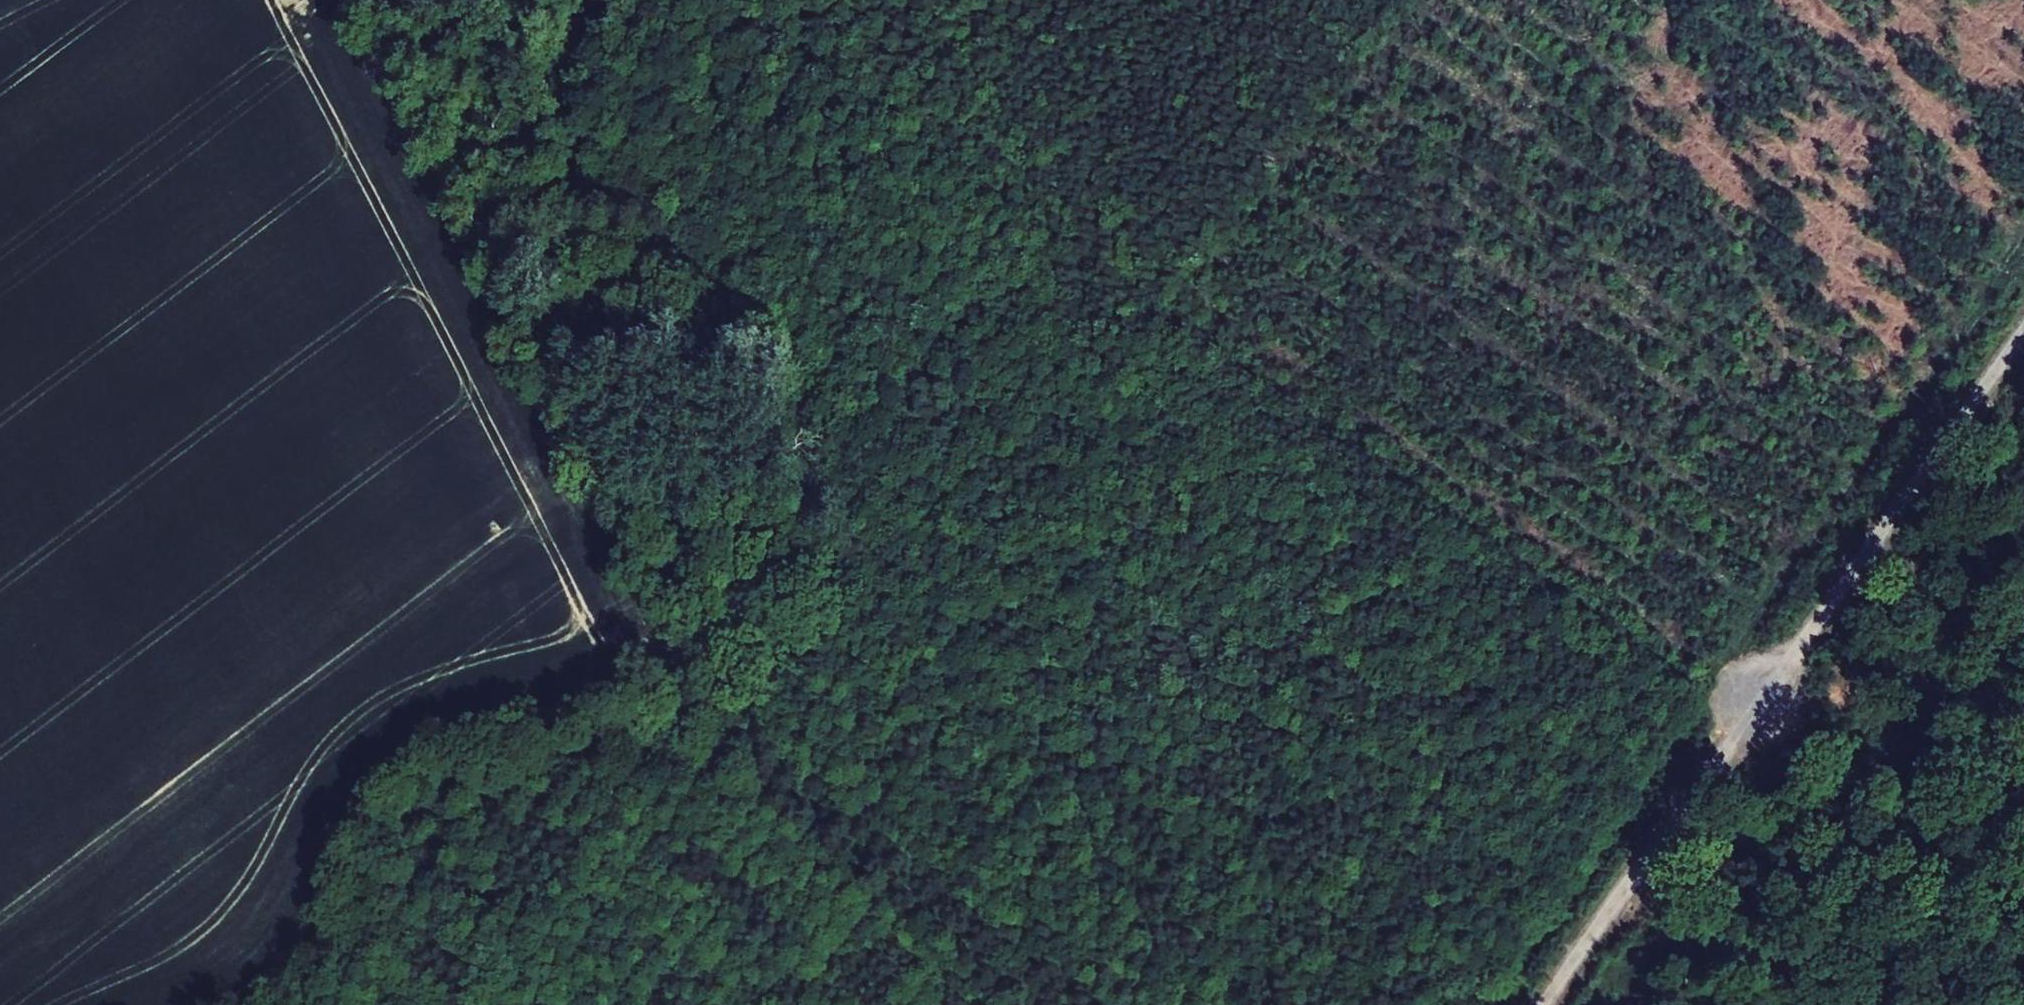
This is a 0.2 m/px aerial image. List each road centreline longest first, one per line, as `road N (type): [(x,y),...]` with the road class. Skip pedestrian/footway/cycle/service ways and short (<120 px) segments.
road 1 (track): [(1549,1004),(2023,343)]

